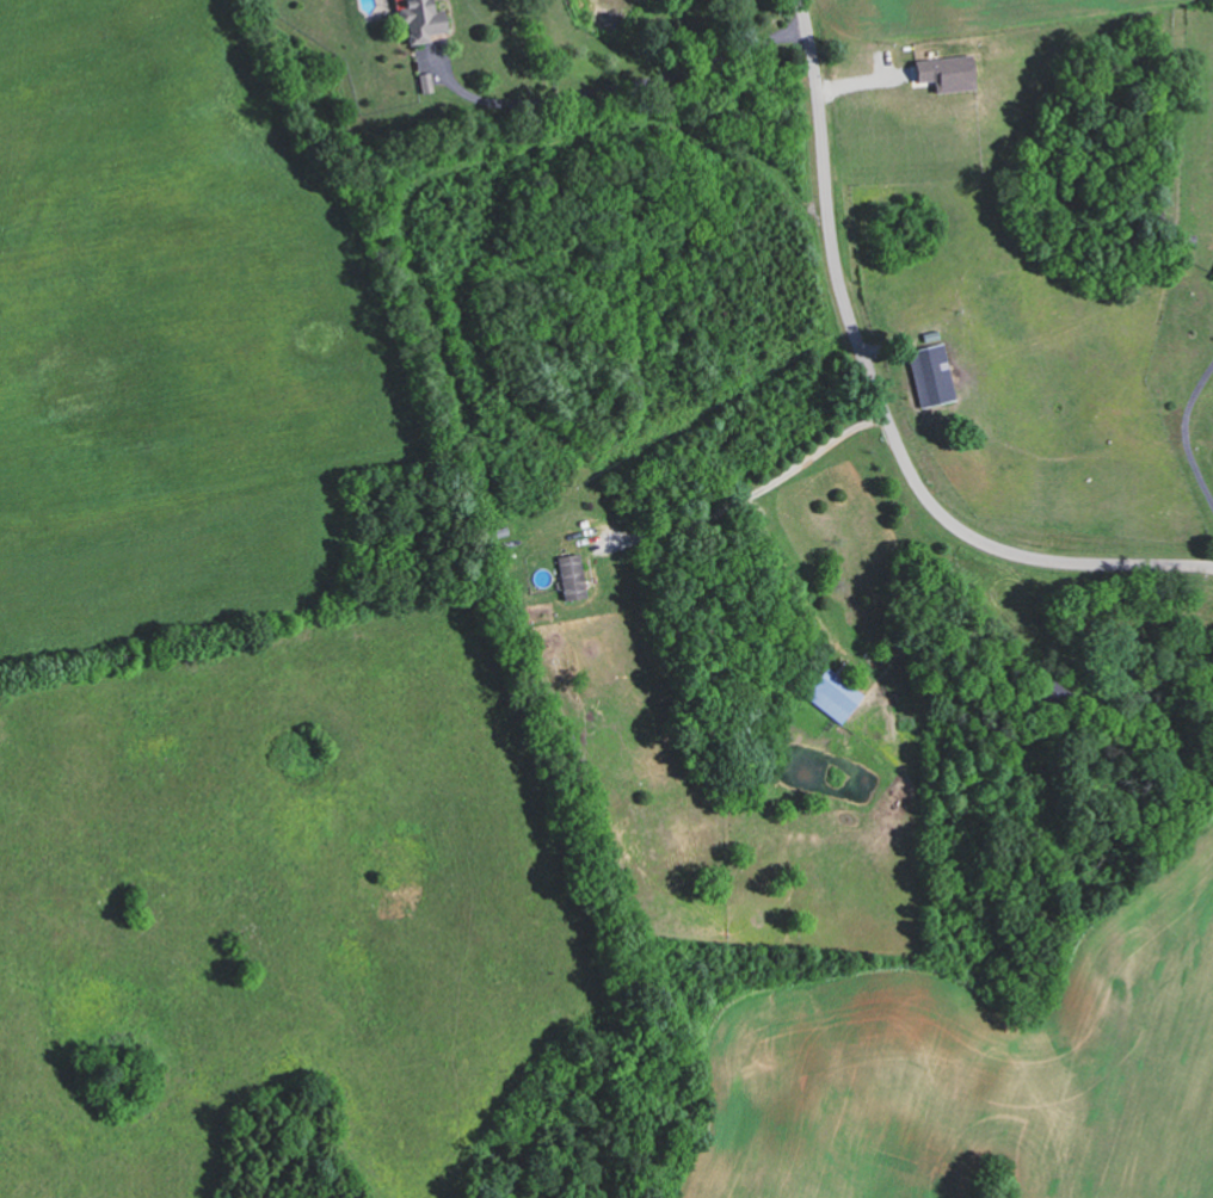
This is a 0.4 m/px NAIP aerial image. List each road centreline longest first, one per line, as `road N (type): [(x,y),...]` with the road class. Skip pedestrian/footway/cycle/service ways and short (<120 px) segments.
road 1 (residential): [(1212,568),(1012,554),(961,530),(924,493),(870,378),(835,264),(820,107),(799,0)]

